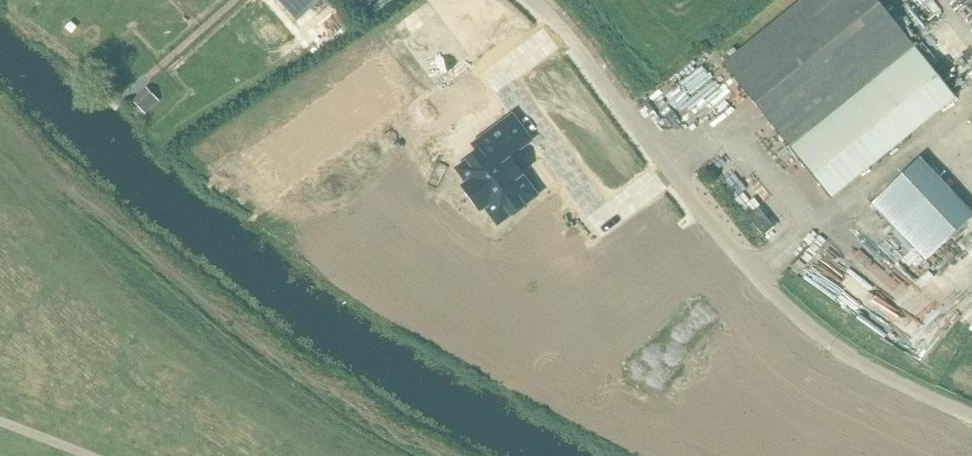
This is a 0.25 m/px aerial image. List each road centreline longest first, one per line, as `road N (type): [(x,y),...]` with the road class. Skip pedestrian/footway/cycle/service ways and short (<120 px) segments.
road 1 (tertiary): [(971,414),(878,375),(780,302),(534,0)]

